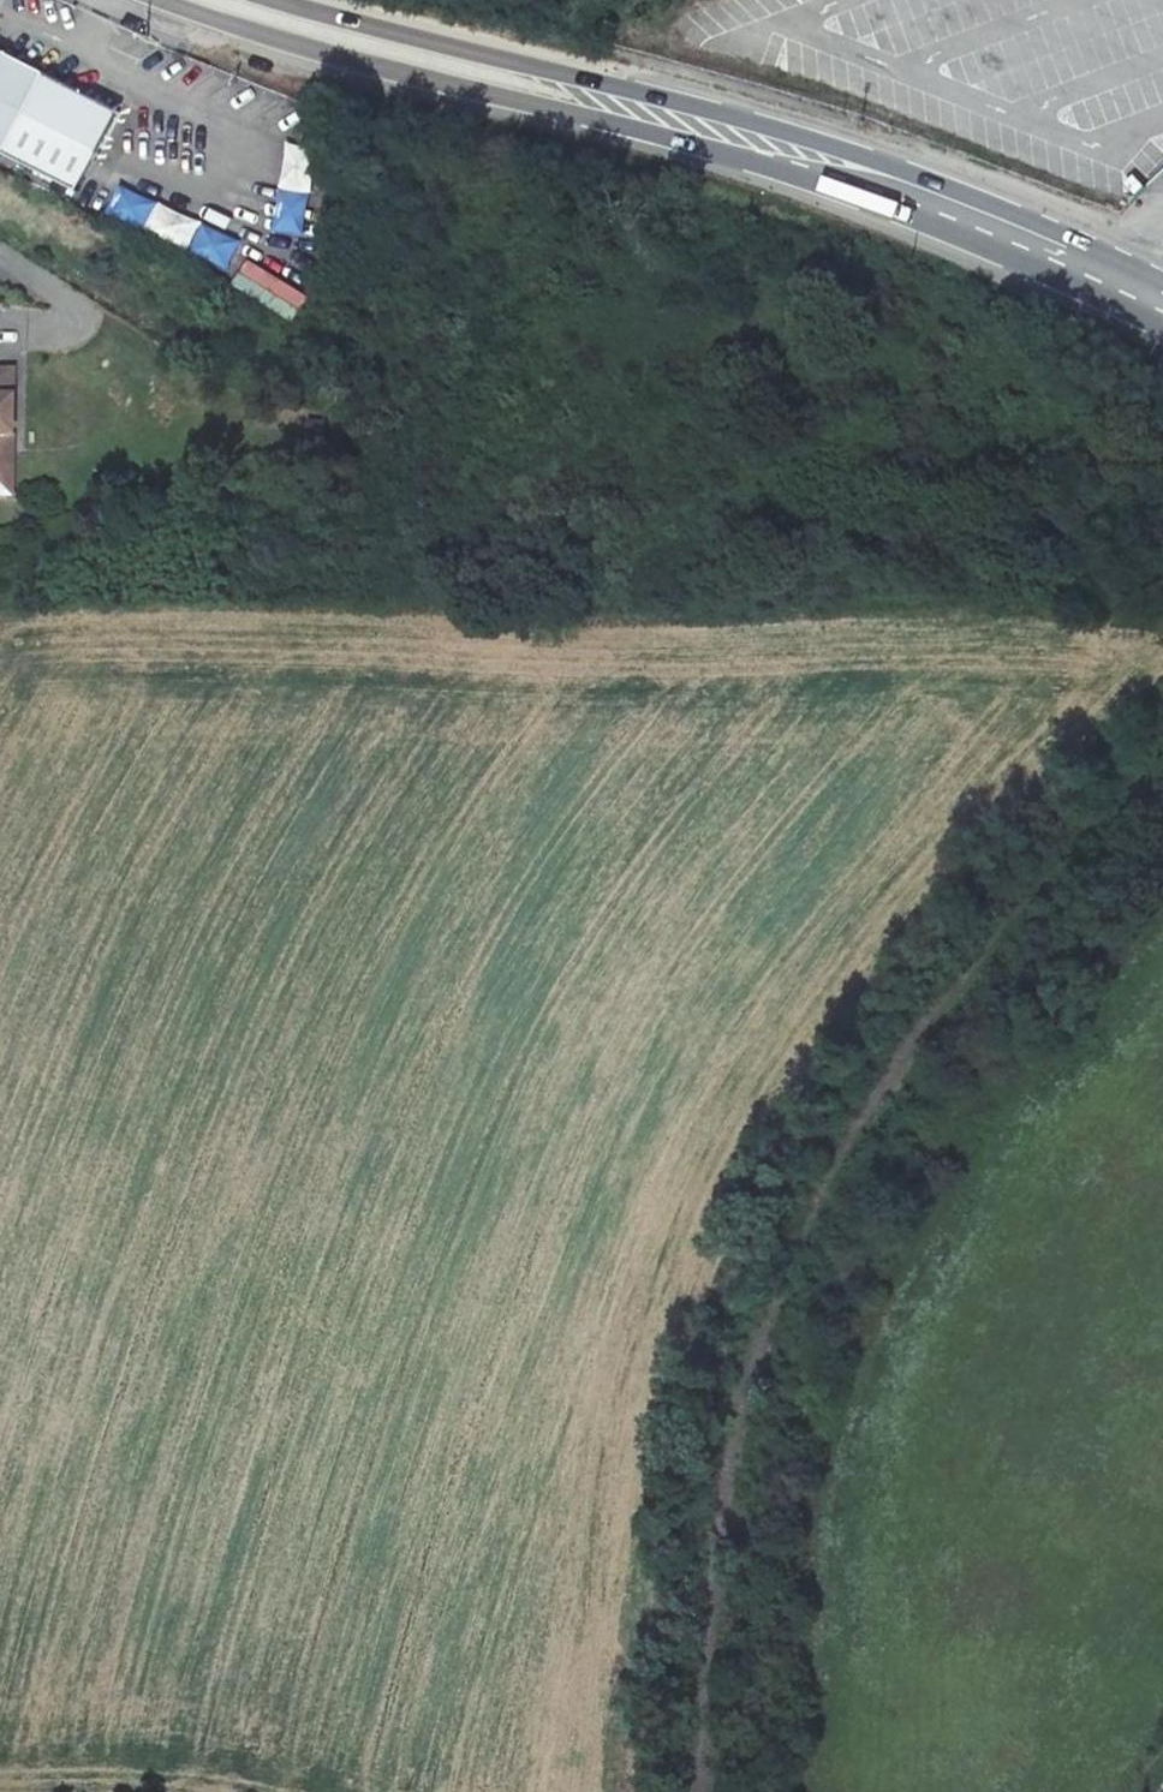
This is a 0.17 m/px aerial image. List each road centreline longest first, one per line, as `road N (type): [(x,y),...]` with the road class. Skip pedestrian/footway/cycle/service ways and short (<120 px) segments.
road 1 (primary): [(1162,306),(1075,260),(731,136),(214,0)]

